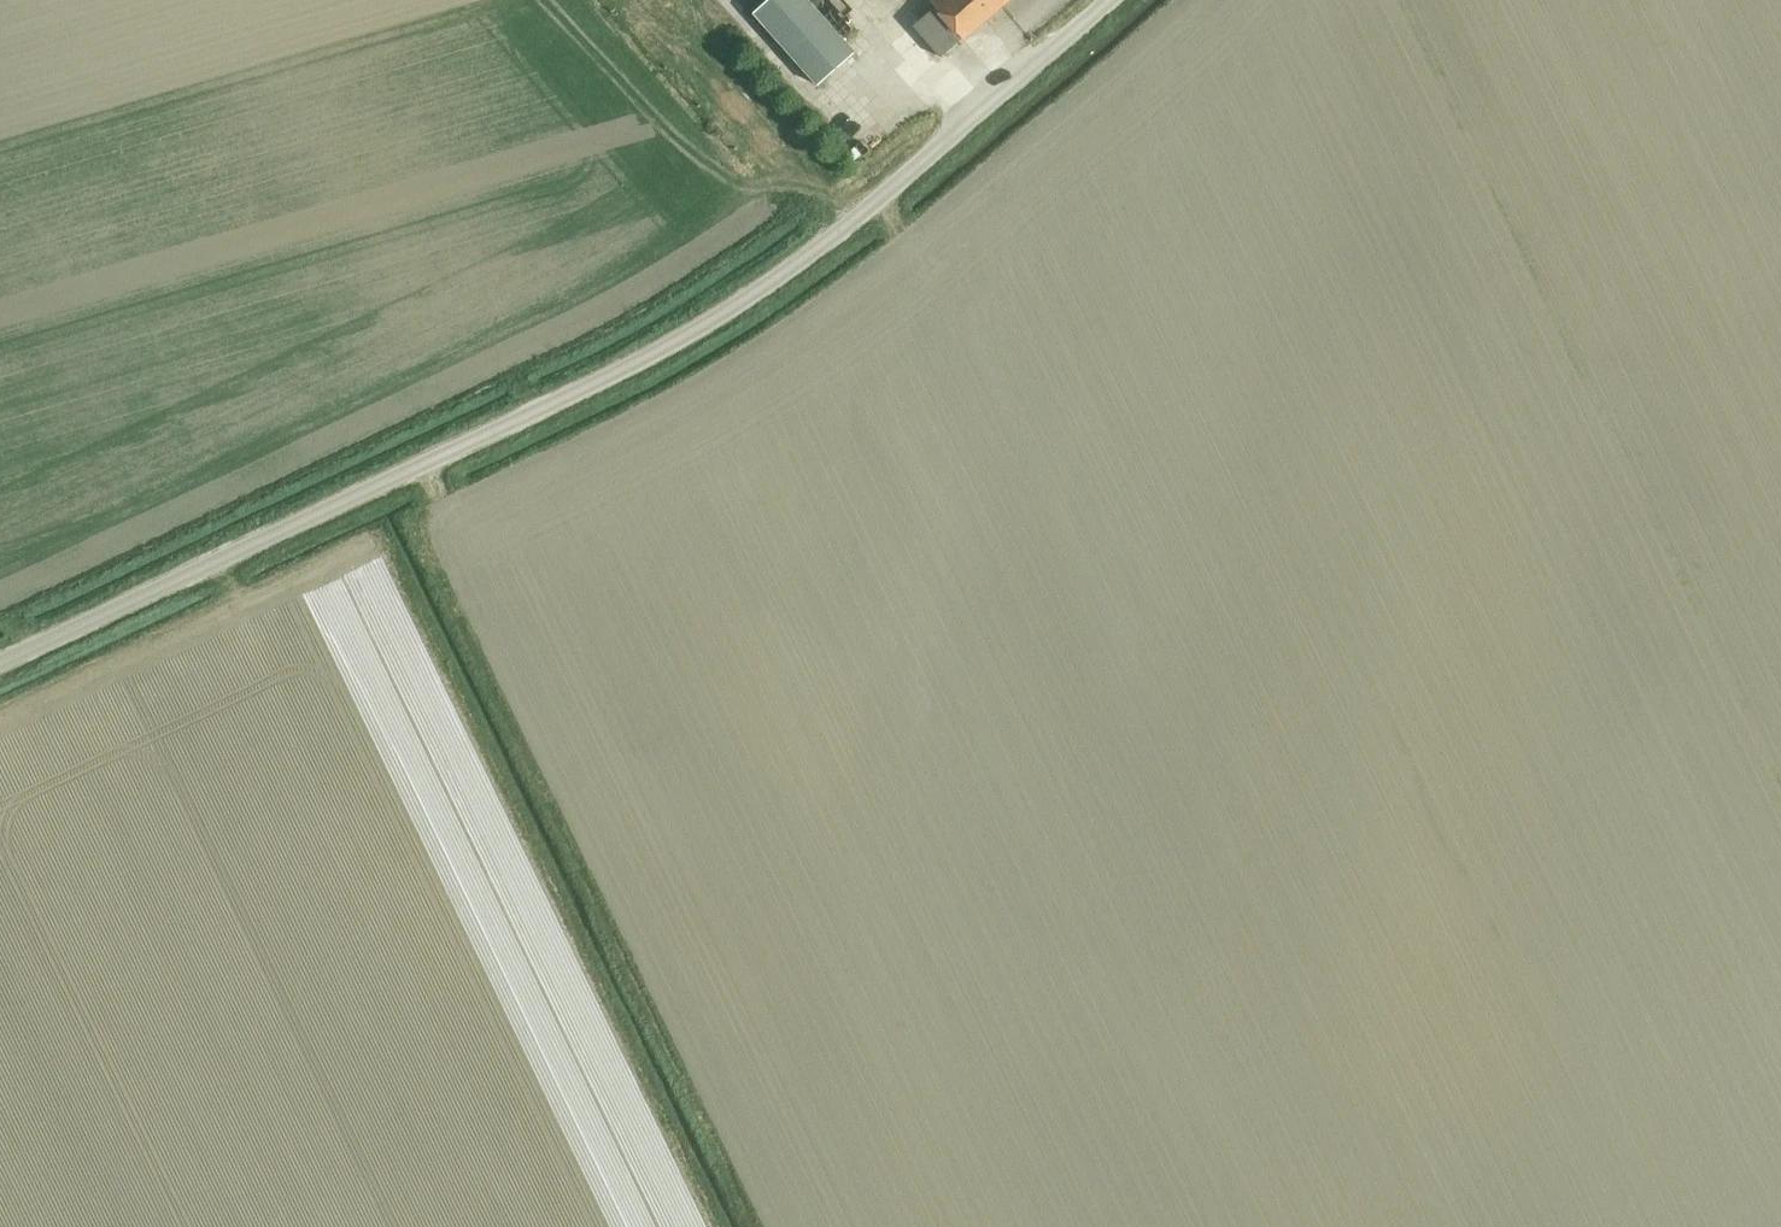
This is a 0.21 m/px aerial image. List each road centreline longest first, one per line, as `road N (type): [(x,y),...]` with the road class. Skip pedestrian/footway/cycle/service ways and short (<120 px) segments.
road 1 (unclassified): [(0,661),(557,401),(712,318),(871,203),(1108,0)]

